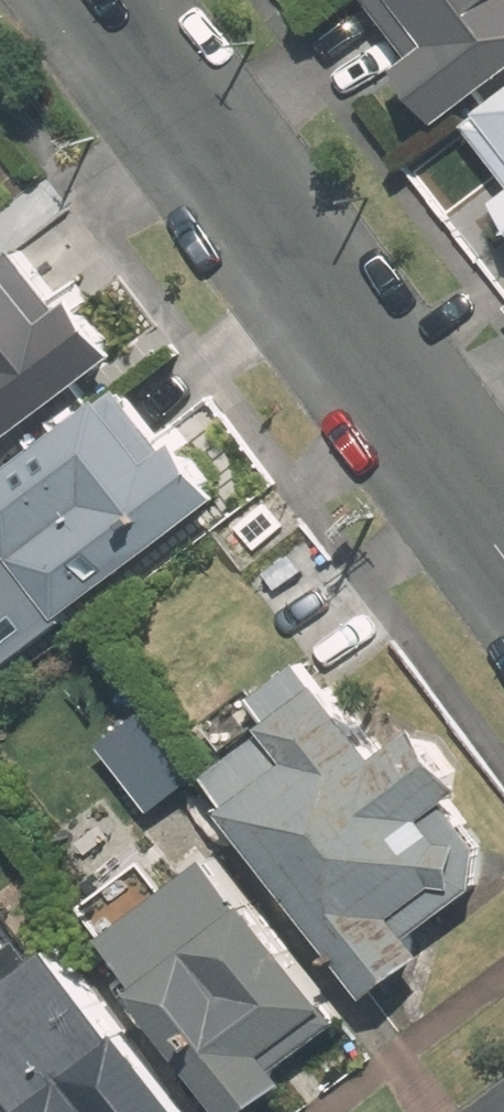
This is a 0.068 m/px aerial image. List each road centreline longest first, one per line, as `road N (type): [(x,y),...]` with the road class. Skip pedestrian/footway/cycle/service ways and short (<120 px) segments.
road 1 (residential): [(503,553),(97,0)]

